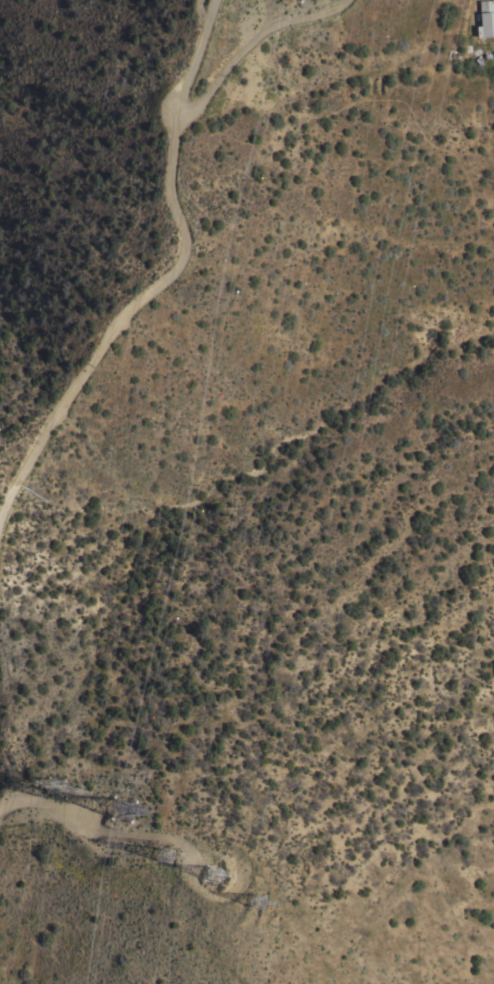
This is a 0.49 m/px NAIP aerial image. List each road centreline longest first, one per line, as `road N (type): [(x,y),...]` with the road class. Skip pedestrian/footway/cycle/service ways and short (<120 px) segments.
road 1 (track): [(0,503),(115,301),(177,244),(180,216),(164,154),(202,0)]

